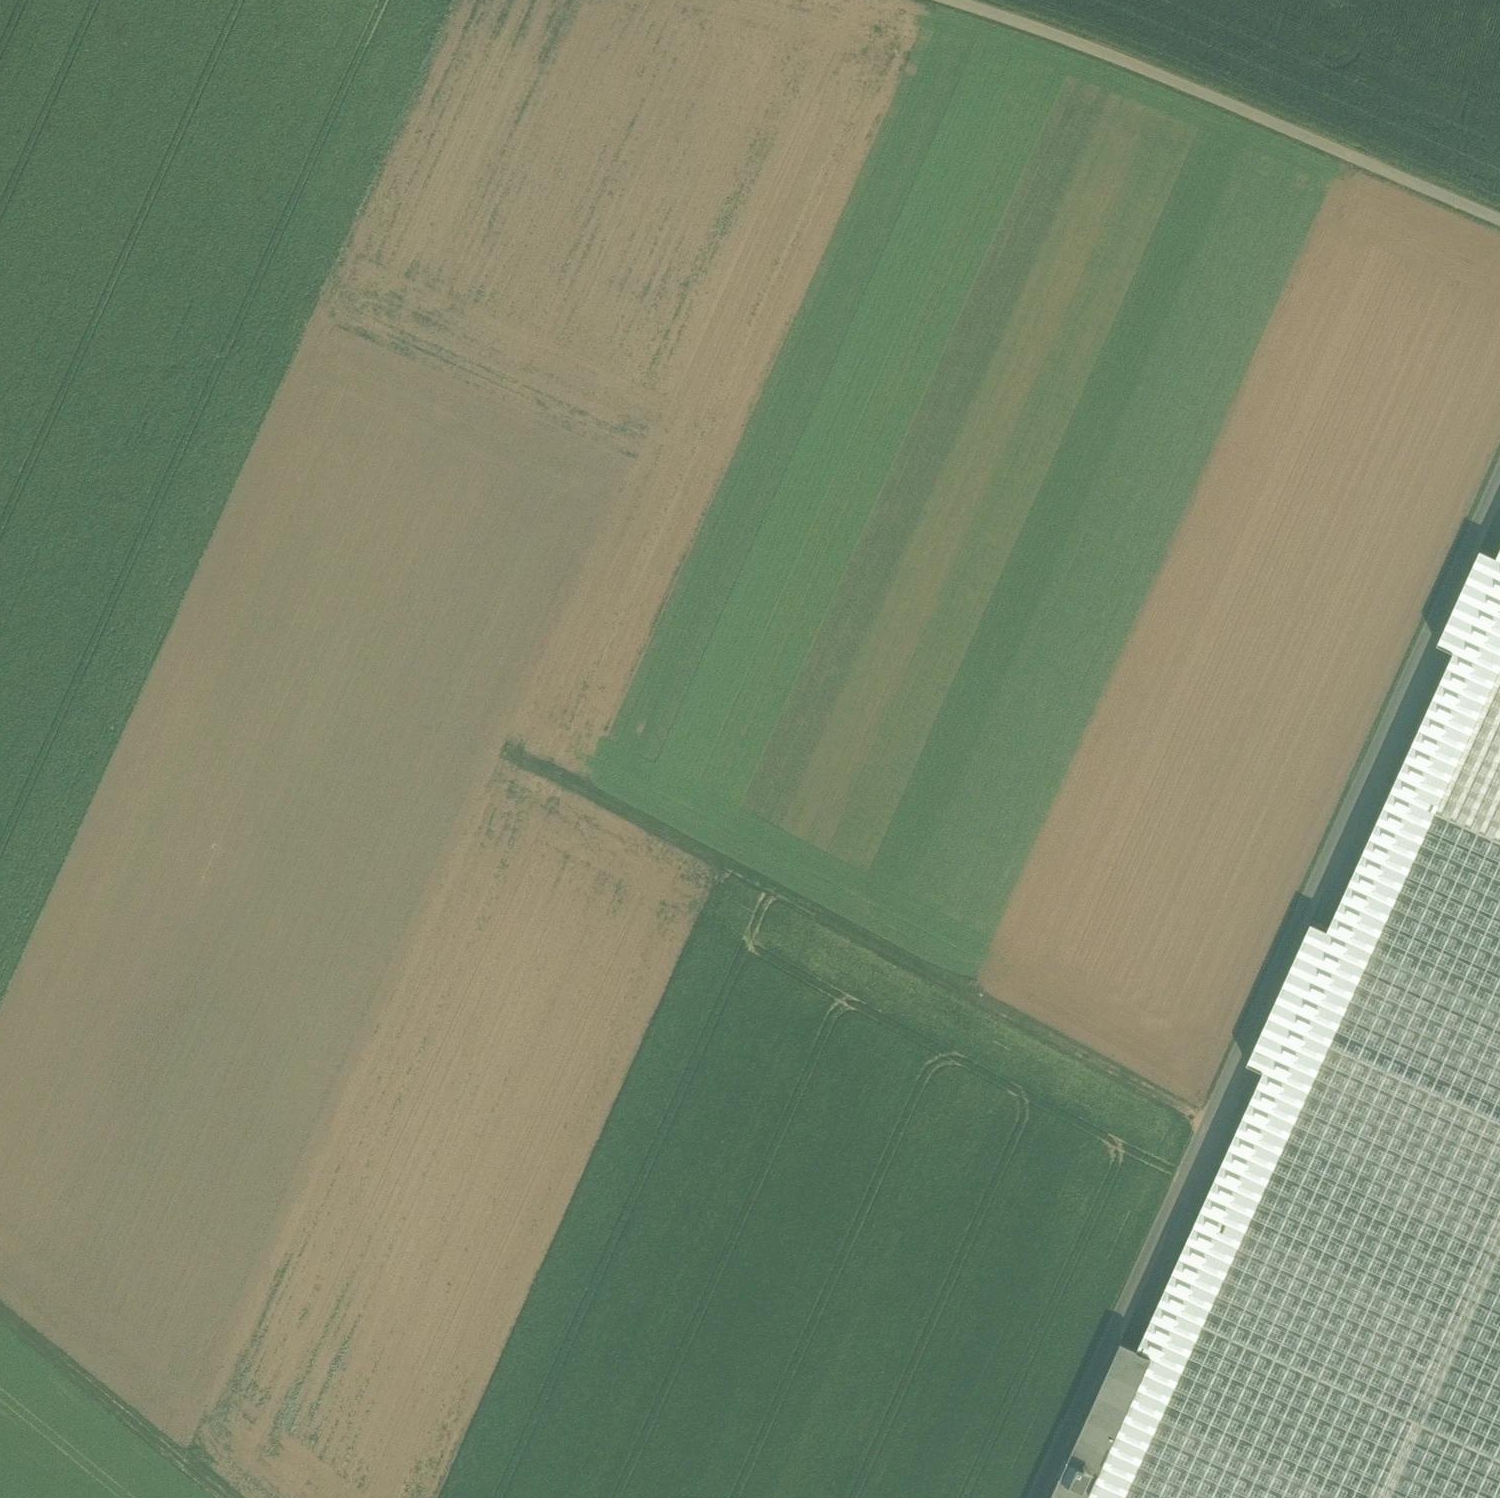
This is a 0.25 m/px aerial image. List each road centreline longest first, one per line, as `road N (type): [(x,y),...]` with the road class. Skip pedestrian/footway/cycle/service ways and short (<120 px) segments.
road 1 (unclassified): [(1499,473),(1035,1497)]
road 2 (unclassified): [(1499,218),(1157,70),(944,0)]
road 3 (track): [(226,1497),(0,1315)]

